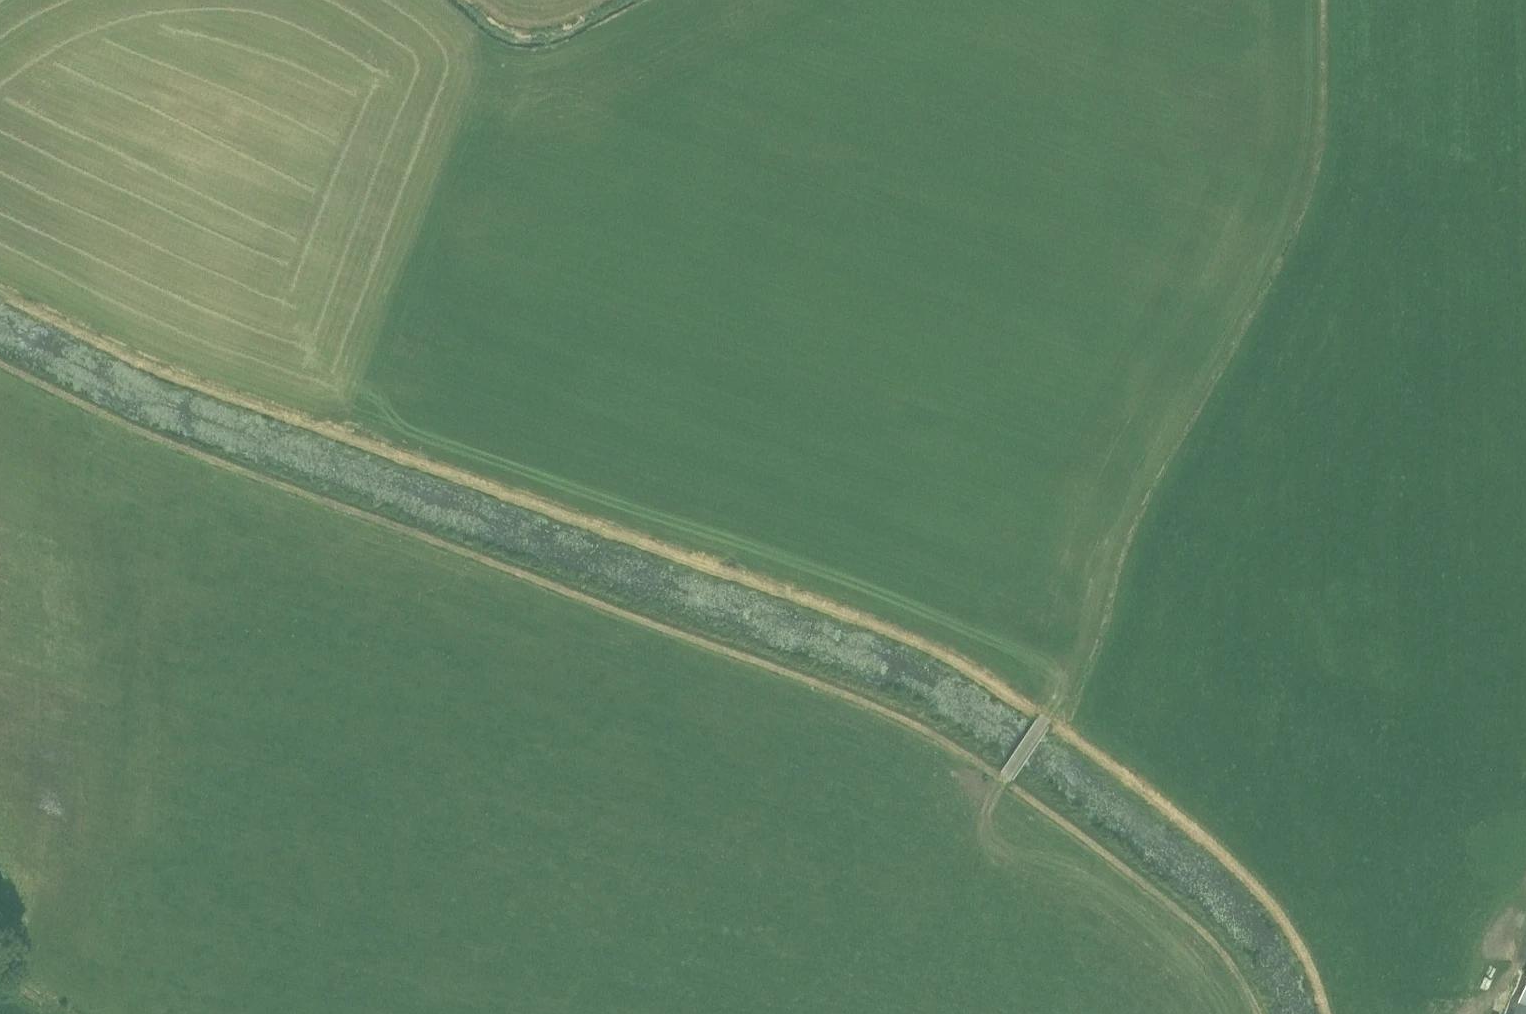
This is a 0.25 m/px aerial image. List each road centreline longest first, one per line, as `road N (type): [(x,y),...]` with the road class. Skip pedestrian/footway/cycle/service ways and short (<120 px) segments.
road 1 (track): [(1327,1013),(1310,959),(1247,876),(1047,717),(918,640),(165,372),(0,288)]

